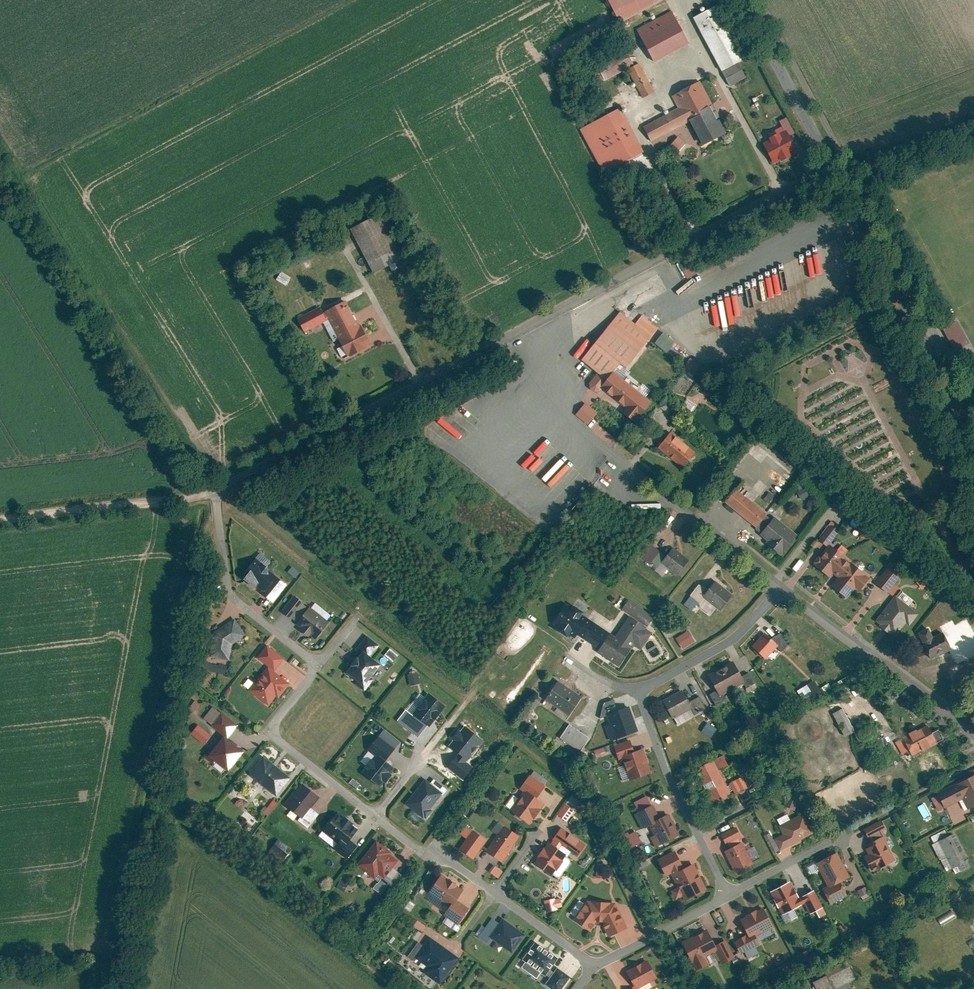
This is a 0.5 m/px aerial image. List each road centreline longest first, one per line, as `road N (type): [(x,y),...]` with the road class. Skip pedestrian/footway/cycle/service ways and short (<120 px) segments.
road 1 (residential): [(833,164),(218,490)]
road 2 (residential): [(492,890),(447,856),(421,852),(279,739),(274,723),(320,664)]
road 3 (residential): [(973,431),(833,164)]
road 4 (residential): [(973,732),(779,582)]
road 5 (residential): [(637,690),(673,792),(725,895)]
road 6 (track): [(218,490),(0,522)]
road 7 (residential): [(779,582),(611,454)]
road 8 (residential): [(833,164),(746,0)]
road 9 (residential): [(637,690),(732,640),(779,582)]
road 10 (residential): [(725,895),(594,966)]
road 11 (residential): [(725,895),(842,836)]
road 12 (residential): [(594,966),(492,890)]

